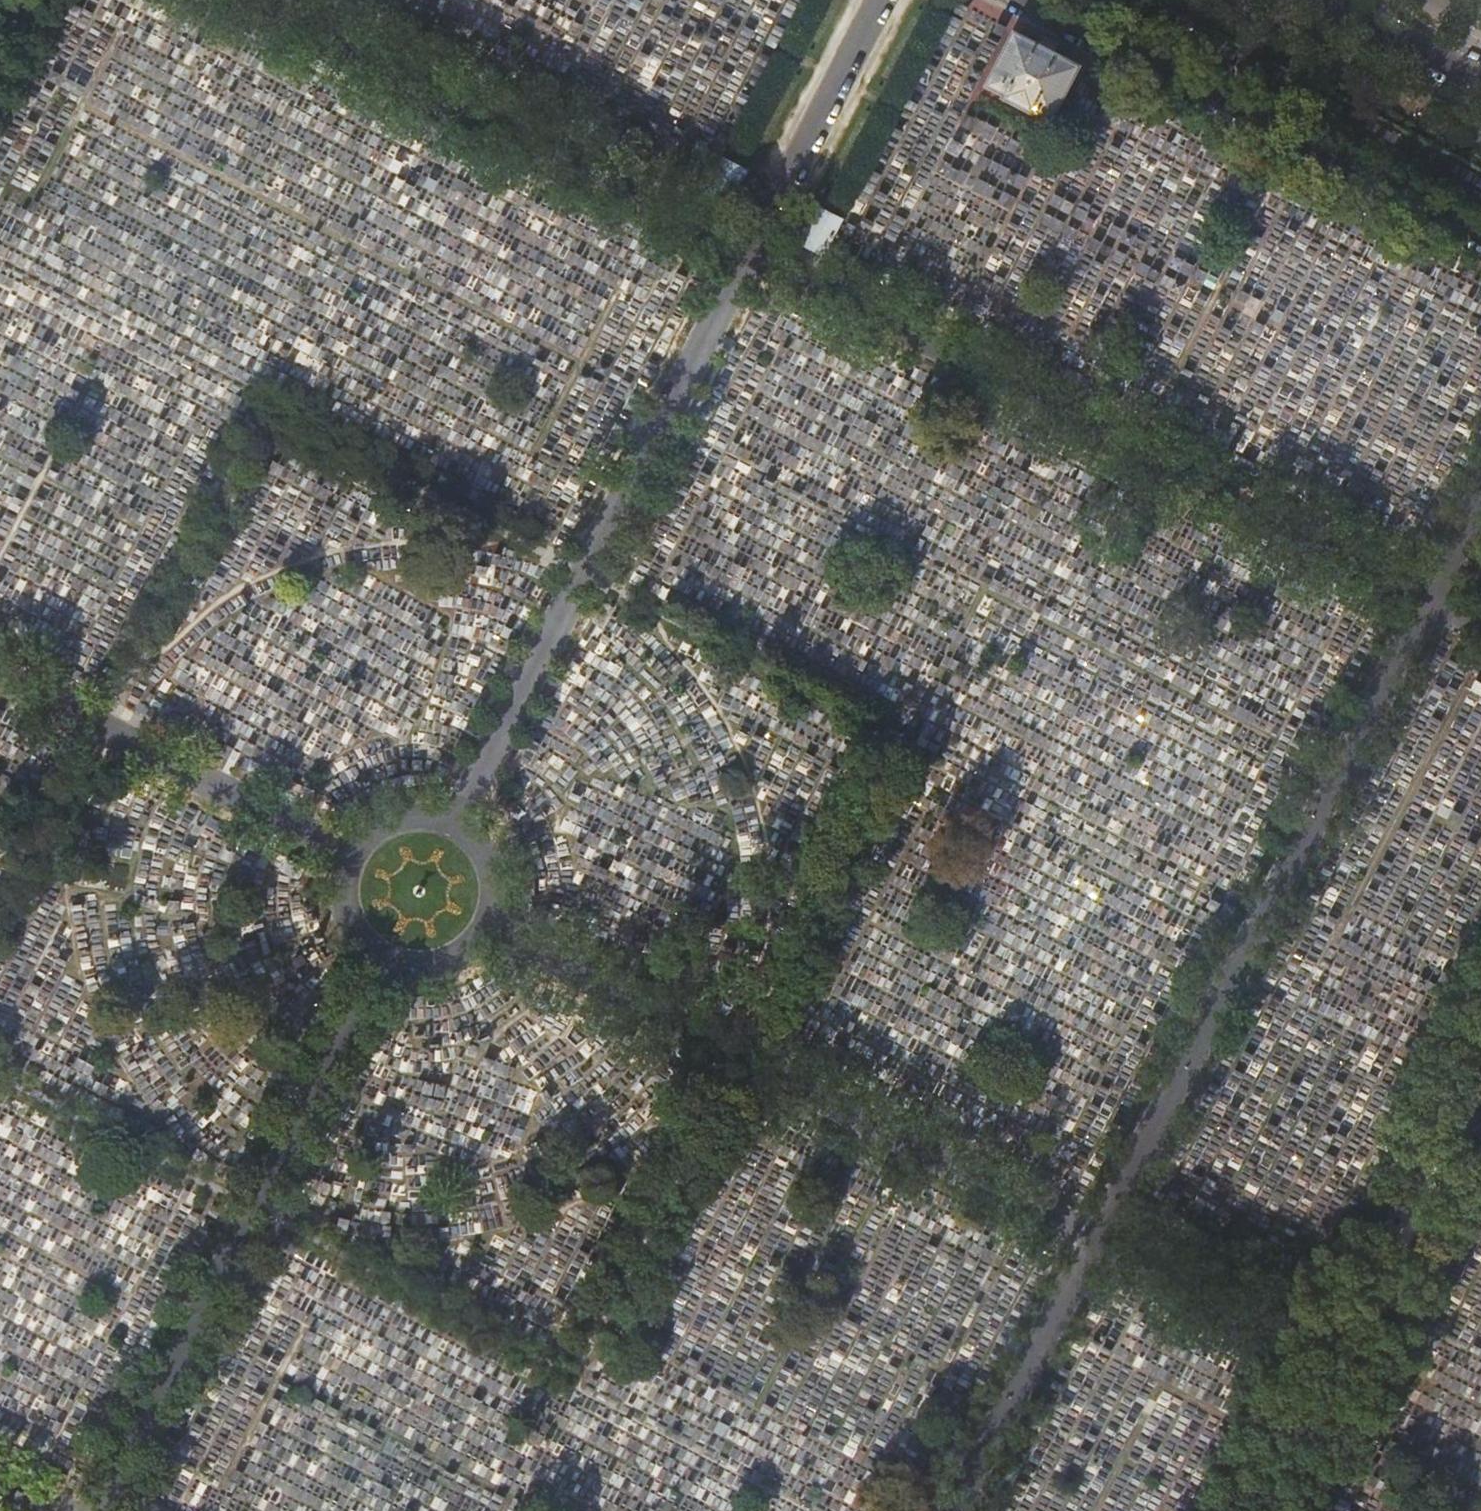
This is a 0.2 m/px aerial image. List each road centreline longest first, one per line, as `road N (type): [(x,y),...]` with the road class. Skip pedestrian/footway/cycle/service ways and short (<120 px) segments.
road 1 (tertiary): [(1327,0),(1480,79)]

